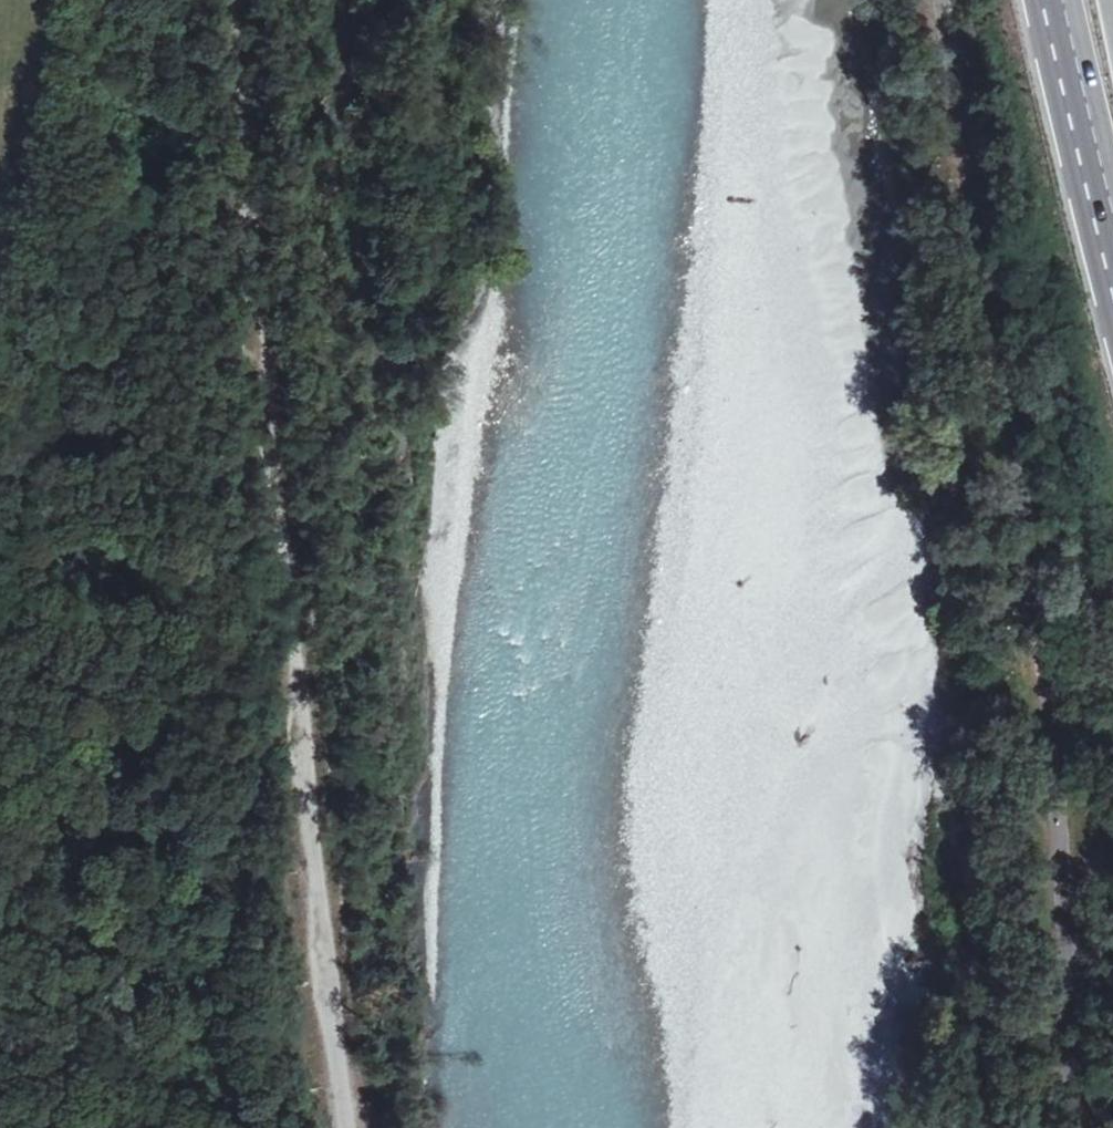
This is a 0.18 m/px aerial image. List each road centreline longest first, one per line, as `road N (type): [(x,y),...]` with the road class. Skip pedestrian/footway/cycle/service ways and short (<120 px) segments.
road 1 (track): [(343,1127),(237,145),(236,0)]
road 2 (motorway): [(1054,0),(1112,250)]

